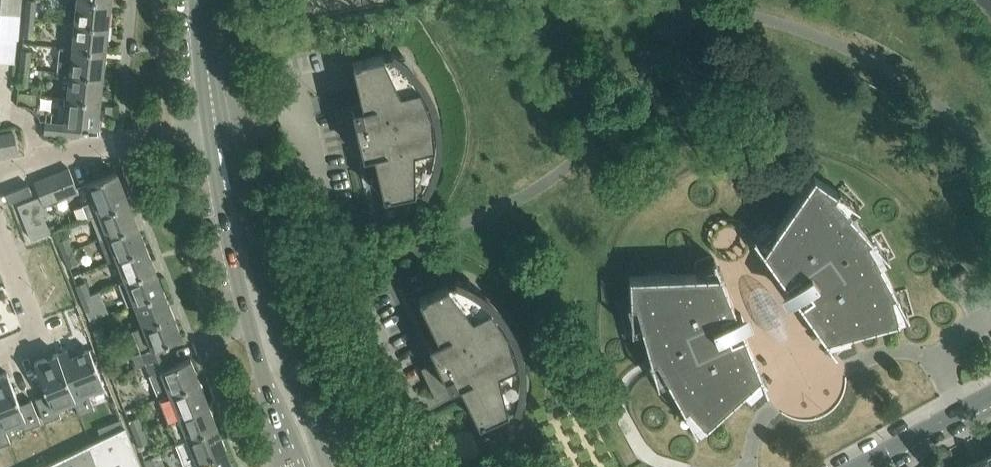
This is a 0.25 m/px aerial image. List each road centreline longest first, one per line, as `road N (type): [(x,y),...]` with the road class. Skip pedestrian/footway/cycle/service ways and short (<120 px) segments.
road 1 (secondary): [(328,466),(286,373),(215,128)]
road 2 (secondary): [(215,128),(220,219),(258,383),(290,466)]
road 3 (residential): [(215,128),(0,172)]
road 4 (residential): [(0,233),(38,335),(0,350)]
road 5 (residential): [(990,399),(874,466)]
road 6 (secondary): [(215,128),(200,0)]

